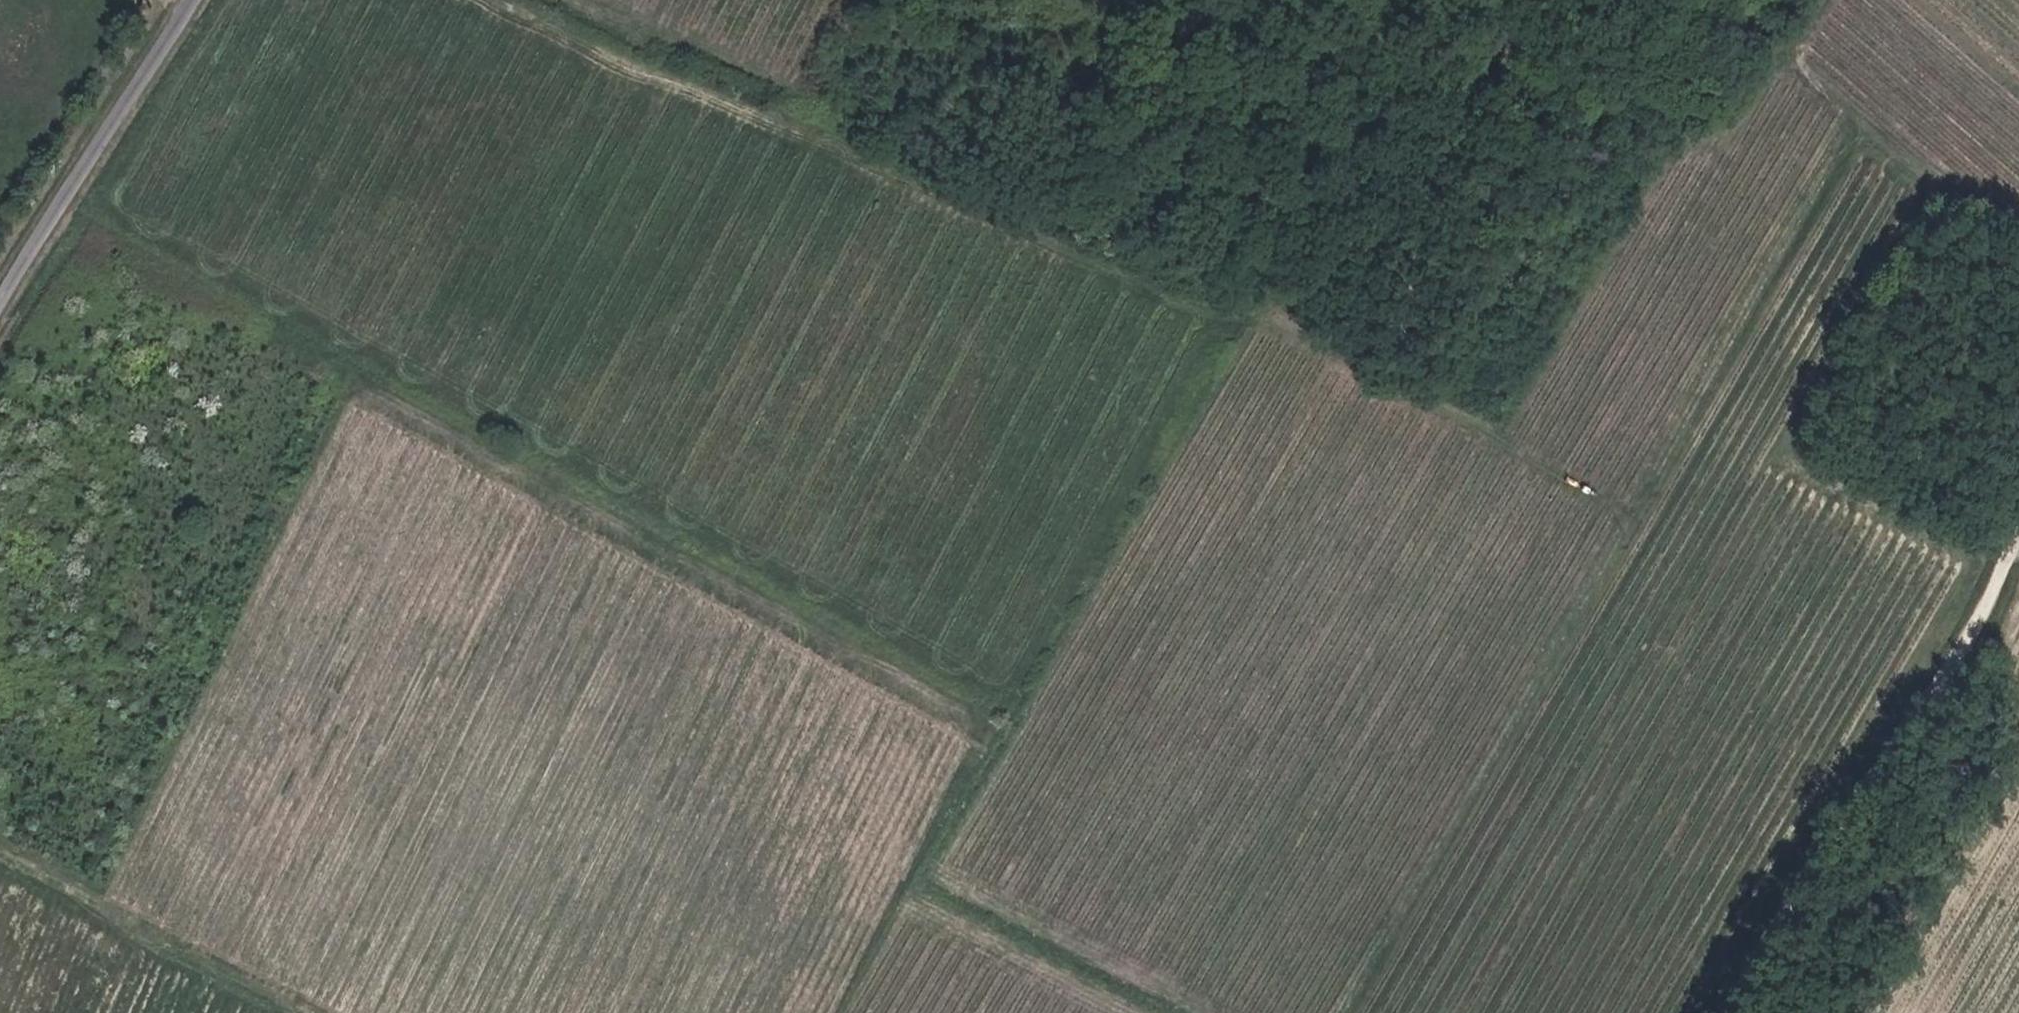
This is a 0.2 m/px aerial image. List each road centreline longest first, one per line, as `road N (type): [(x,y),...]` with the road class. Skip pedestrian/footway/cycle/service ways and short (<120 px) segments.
road 1 (track): [(2018,532),(1961,649),(1775,930),(1734,1012)]
road 2 (unclassified): [(193,0),(0,299)]

